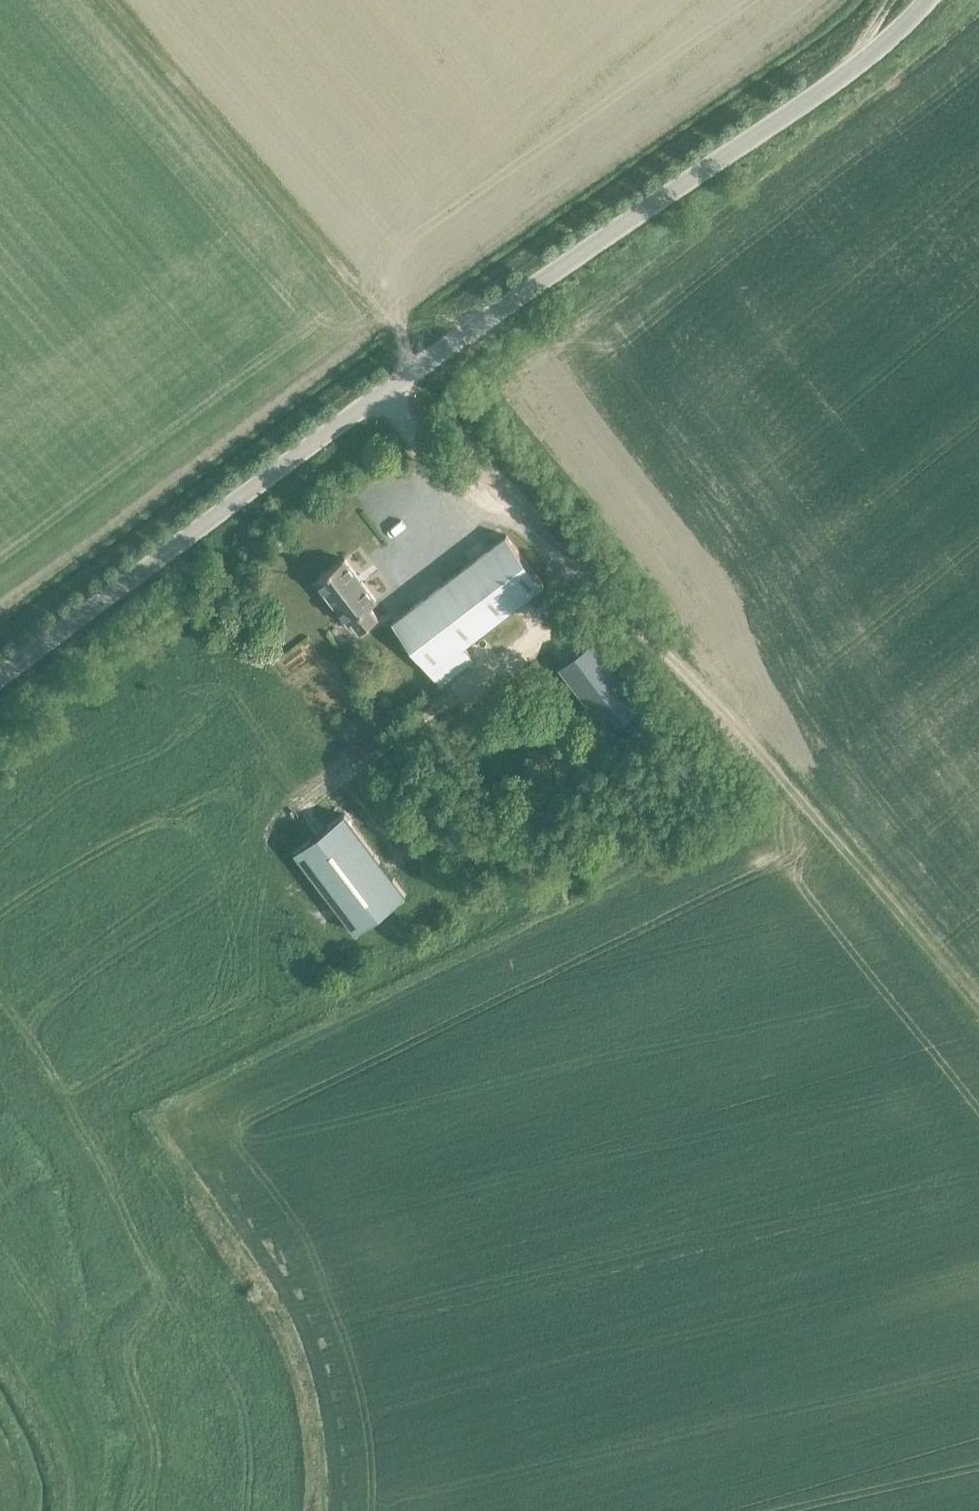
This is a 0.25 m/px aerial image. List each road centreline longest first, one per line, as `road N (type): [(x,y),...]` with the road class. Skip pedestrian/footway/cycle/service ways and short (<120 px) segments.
road 1 (unclassified): [(0,678),(314,441),(861,63),(927,0)]

